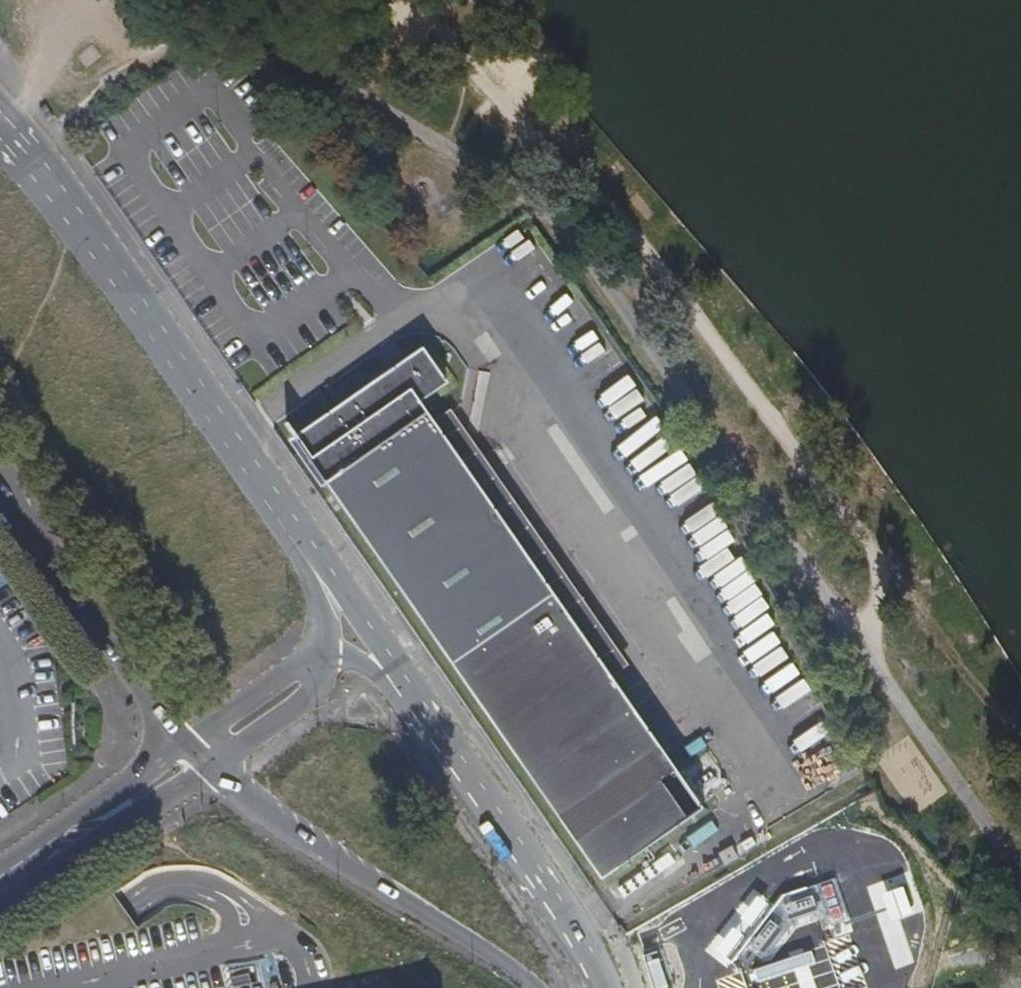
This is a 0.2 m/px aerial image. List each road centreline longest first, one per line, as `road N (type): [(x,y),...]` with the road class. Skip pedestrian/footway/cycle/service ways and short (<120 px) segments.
road 1 (secondary): [(362,634),(99,251),(0,133)]
road 2 (secondary): [(589,987),(362,634)]
road 3 (secondary): [(187,763),(266,827),(523,987)]
road 4 (secondary): [(0,480),(187,763)]
road 5 (unclassified): [(0,892),(187,763)]
road 6 (unclassified): [(187,763),(362,634)]

